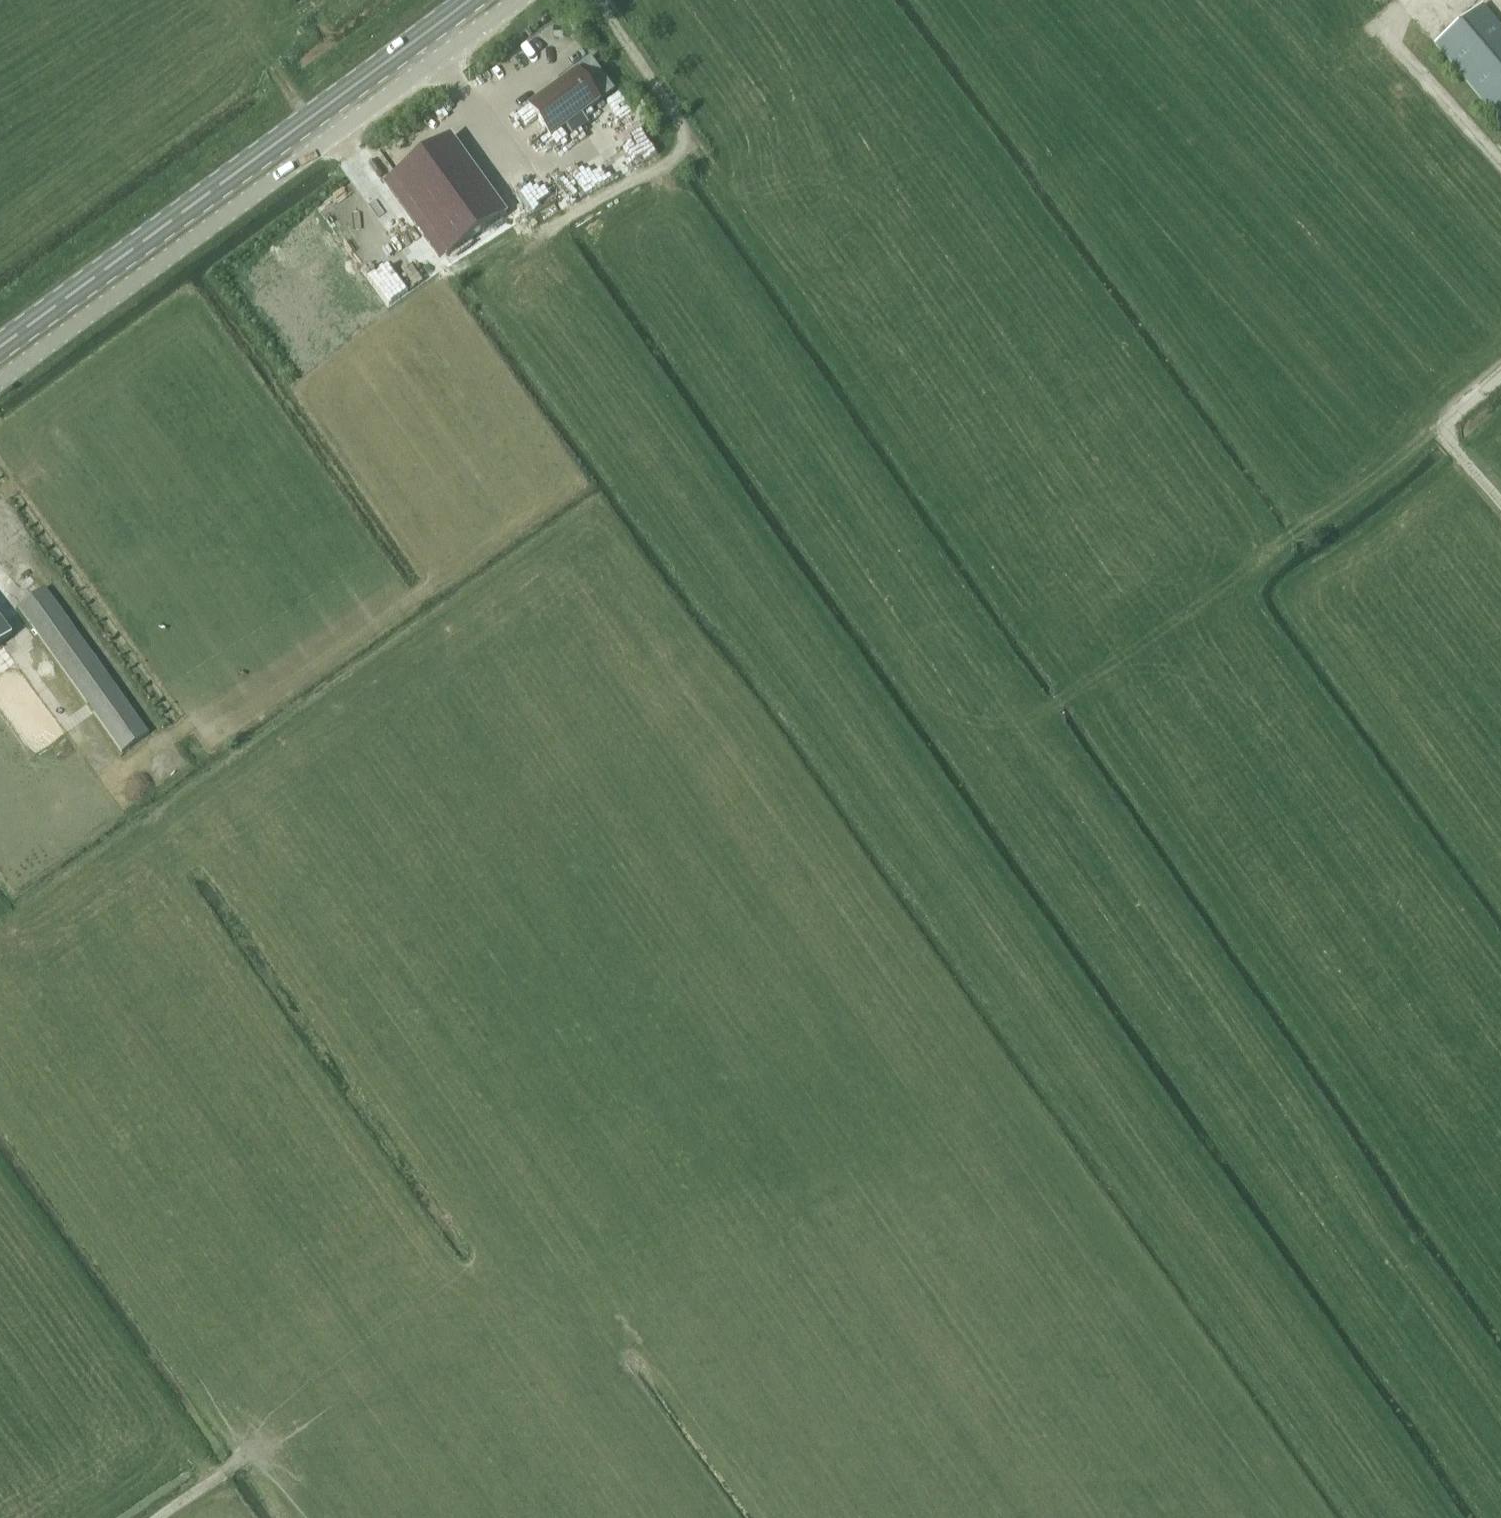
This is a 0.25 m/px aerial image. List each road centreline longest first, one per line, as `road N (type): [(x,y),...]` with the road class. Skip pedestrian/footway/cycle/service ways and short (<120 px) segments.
road 1 (unclassified): [(0,380),(518,0)]
road 2 (primary): [(0,346),(469,0)]
road 3 (track): [(1397,21),(1398,46),(1500,160)]
road 4 (track): [(1500,372),(1447,426),(1456,451),(1500,501)]

